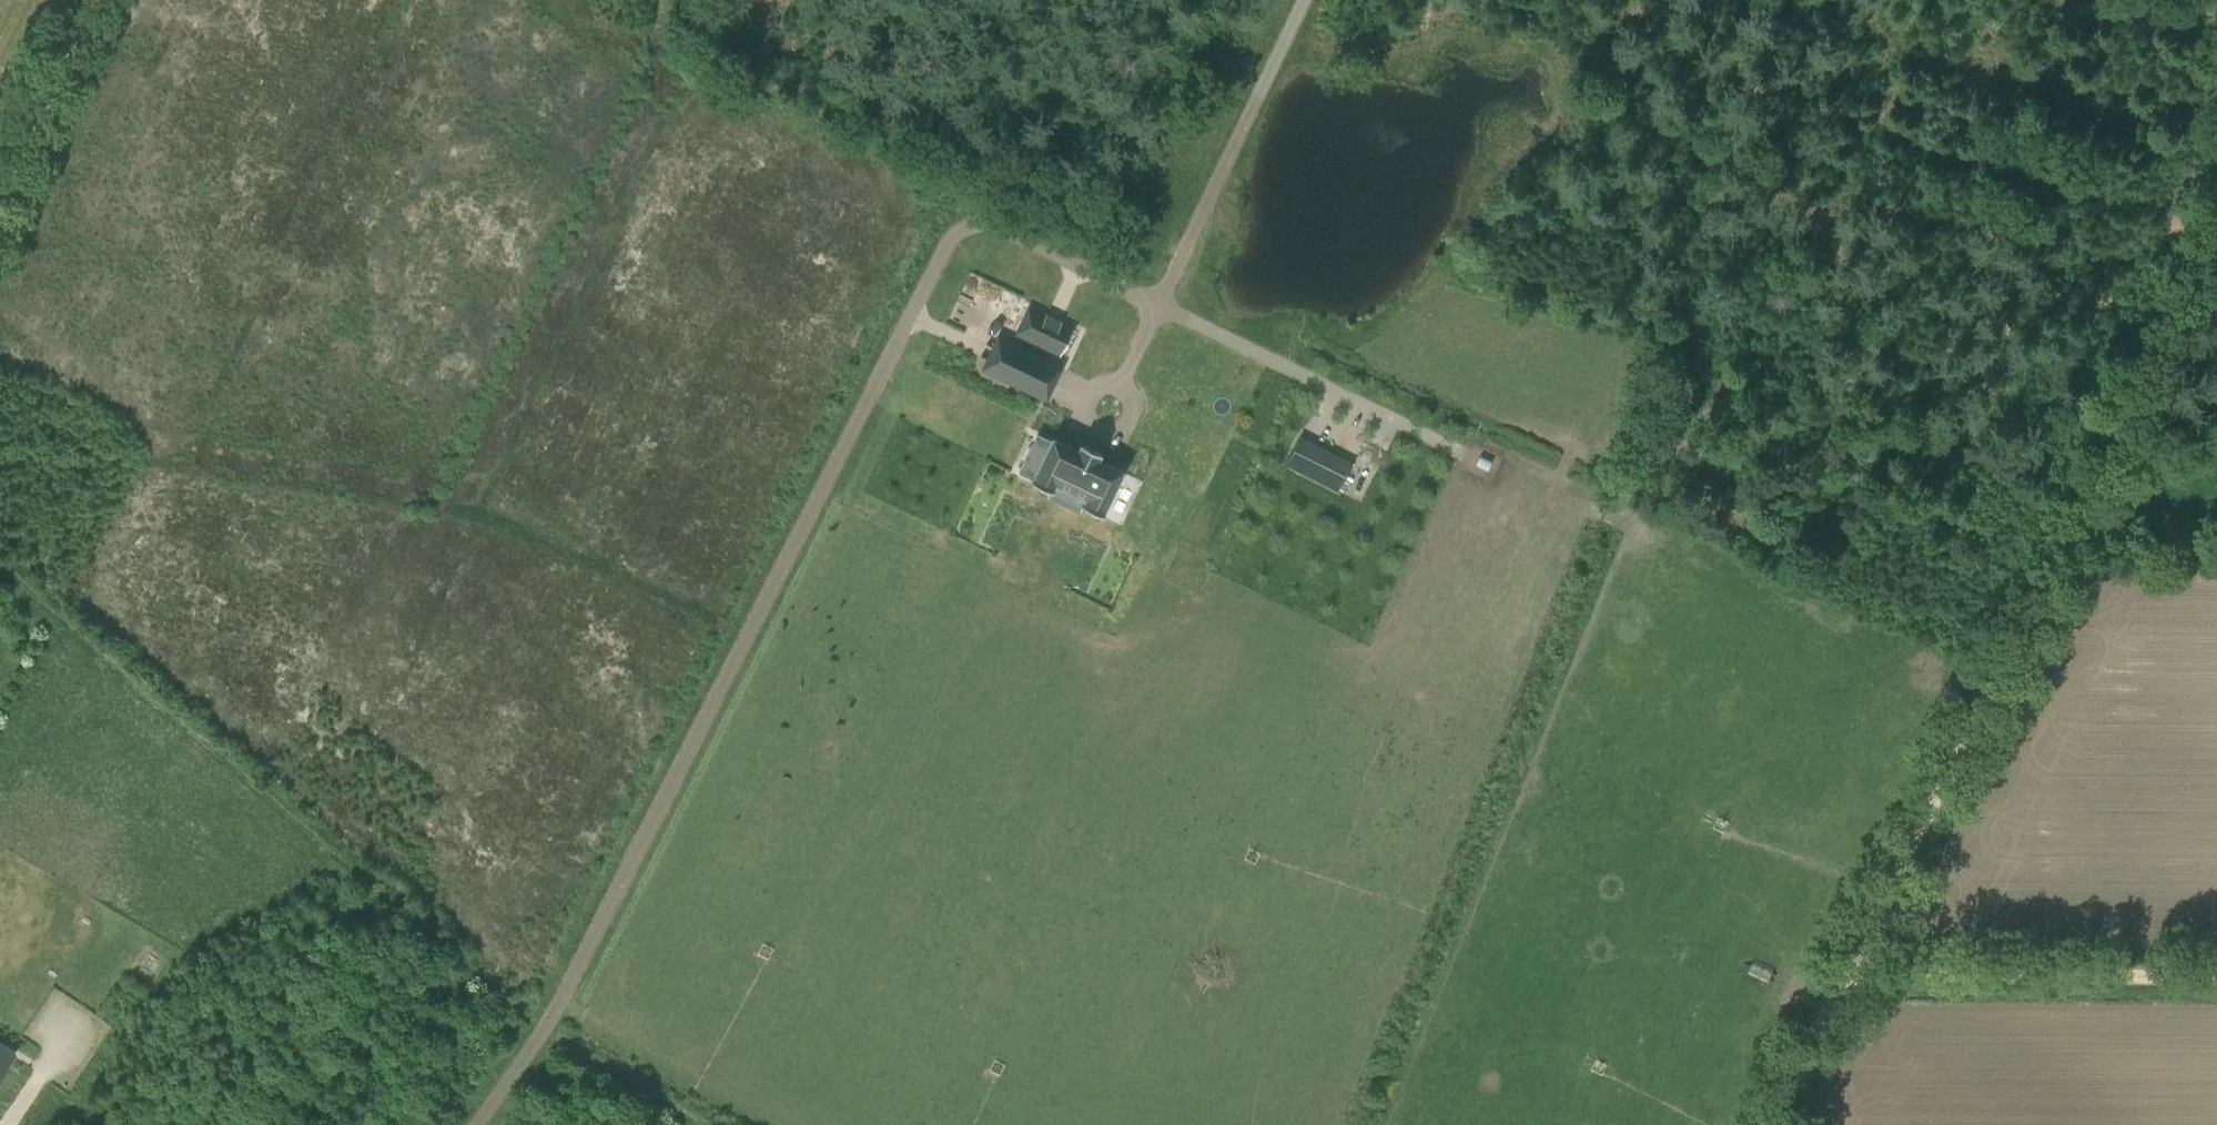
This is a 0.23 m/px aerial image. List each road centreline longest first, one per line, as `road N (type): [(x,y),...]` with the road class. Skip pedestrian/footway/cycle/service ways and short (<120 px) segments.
road 1 (track): [(2216,234),(1851,970)]
road 2 (track): [(1851,970),(2216,976)]
road 3 (track): [(89,0),(0,193)]
road 4 (track): [(1774,1124),(1851,970)]

